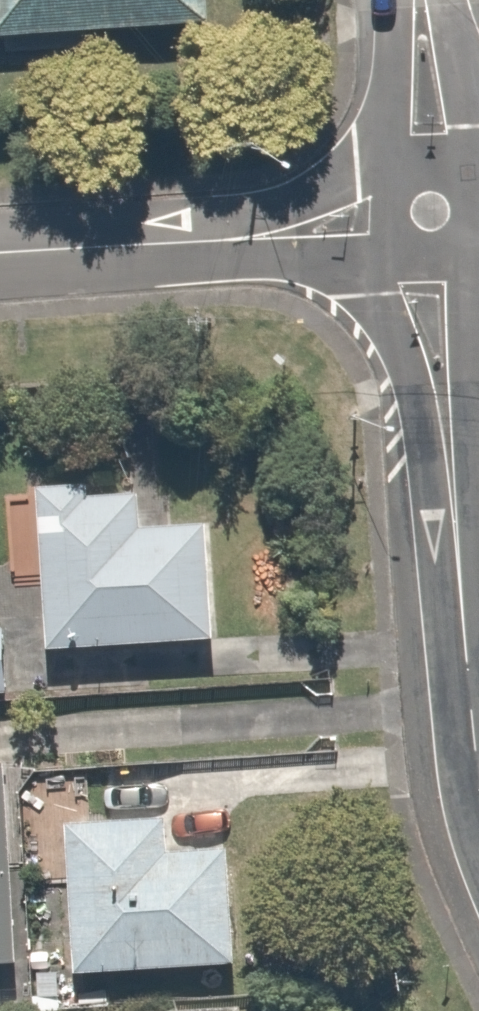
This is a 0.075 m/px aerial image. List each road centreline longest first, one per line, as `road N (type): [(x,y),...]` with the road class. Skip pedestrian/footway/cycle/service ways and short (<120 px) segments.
road 1 (tertiary): [(478,770),(435,261)]
road 2 (residential): [(0,259),(390,234)]
road 3 (tertiary): [(435,169),(420,0)]

